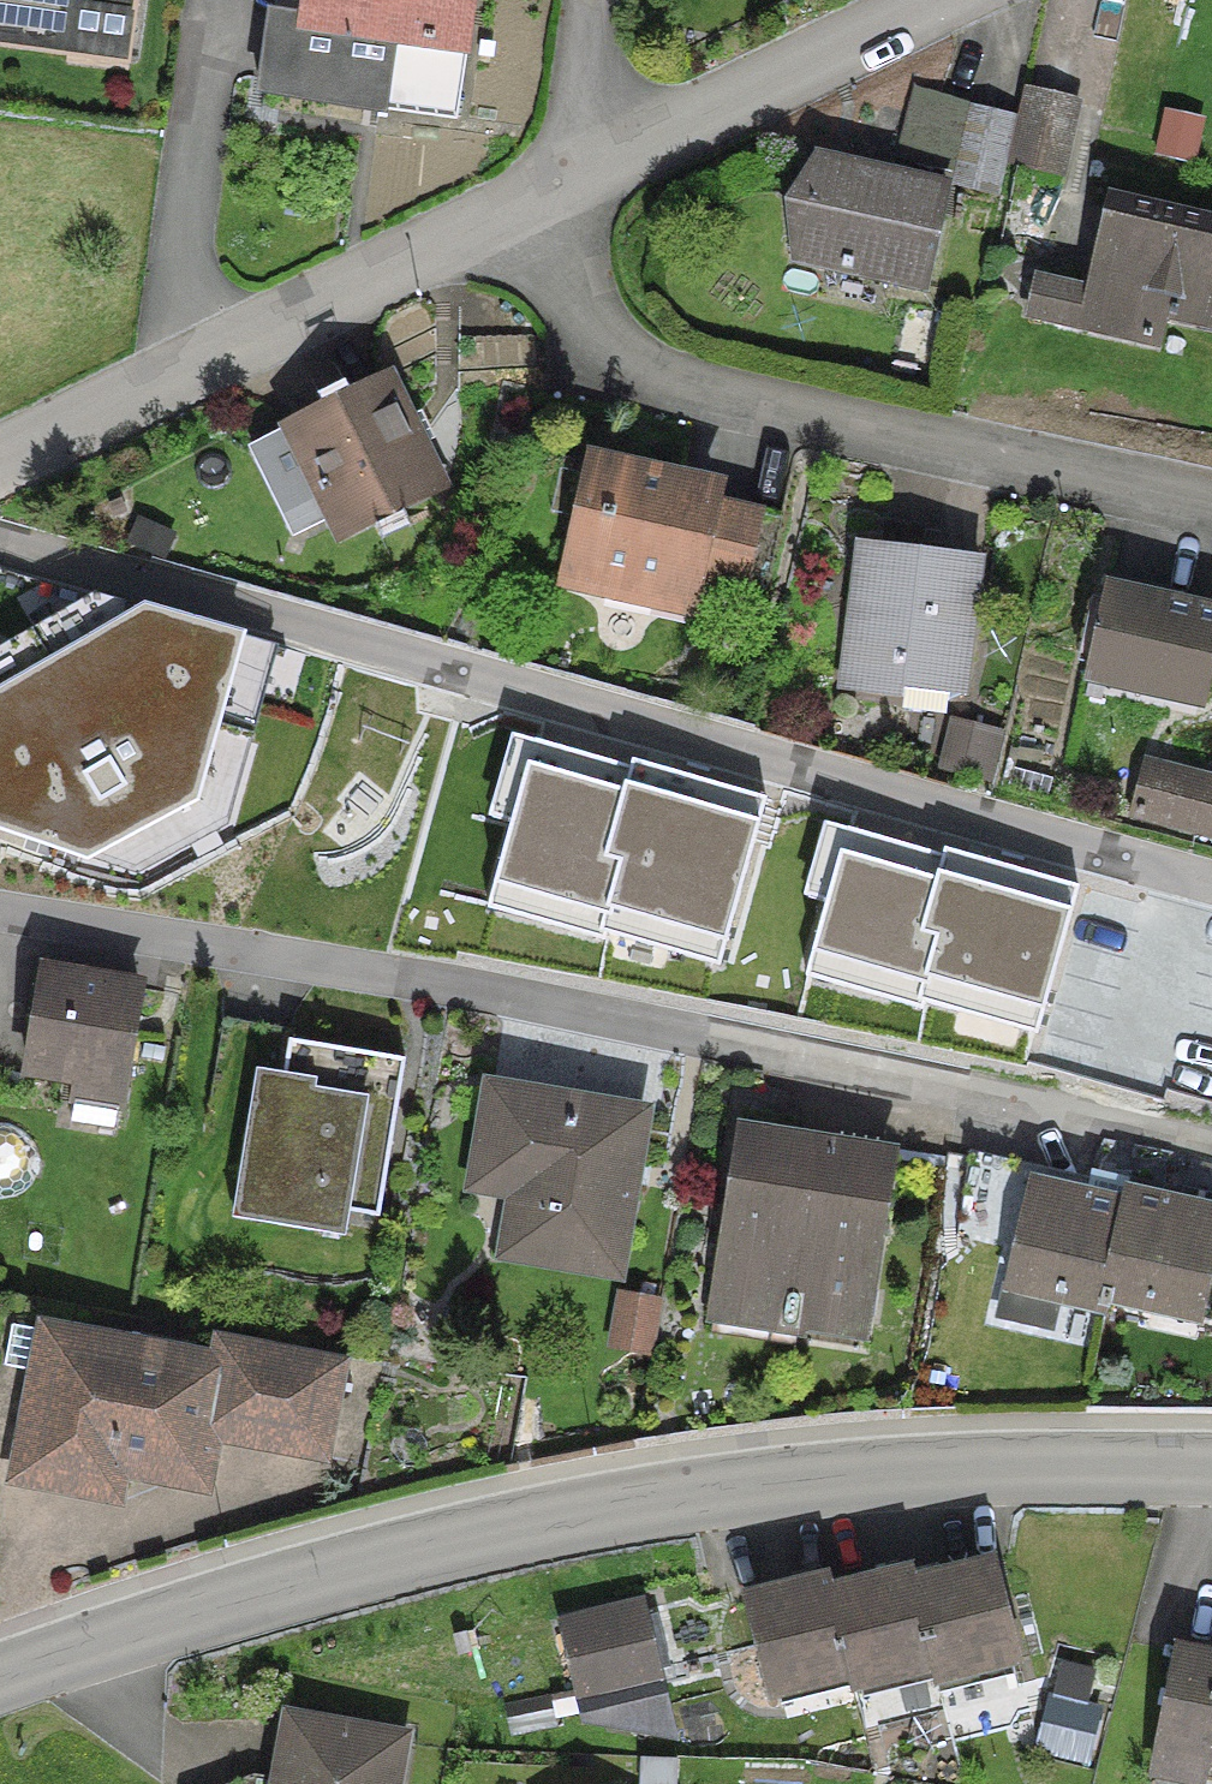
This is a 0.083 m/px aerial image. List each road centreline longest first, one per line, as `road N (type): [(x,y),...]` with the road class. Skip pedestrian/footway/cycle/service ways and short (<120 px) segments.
road 1 (tertiary): [(0,1687),(408,1561),(730,1490),(891,1473),(1211,1468)]
road 2 (residential): [(1211,1141),(0,918)]
road 3 (residential): [(539,197),(610,343),(665,387),(1211,509)]
road 4 (residential): [(539,197),(0,458)]
road 5 (residential): [(960,0),(539,197)]

